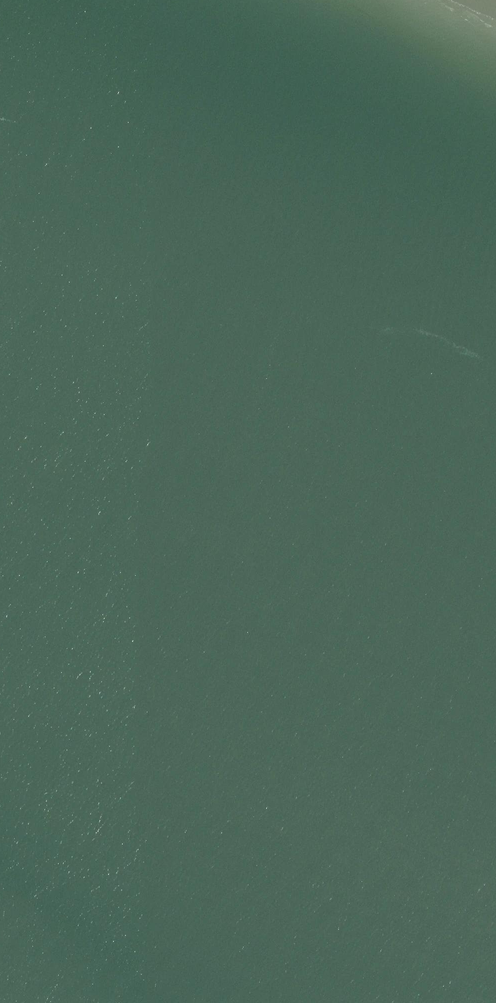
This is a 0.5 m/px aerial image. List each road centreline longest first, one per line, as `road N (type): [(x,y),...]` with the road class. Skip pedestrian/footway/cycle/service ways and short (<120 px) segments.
road 1 (trunk): [(102,0),(75,1002)]
road 2 (trunk): [(109,1002),(135,0)]

